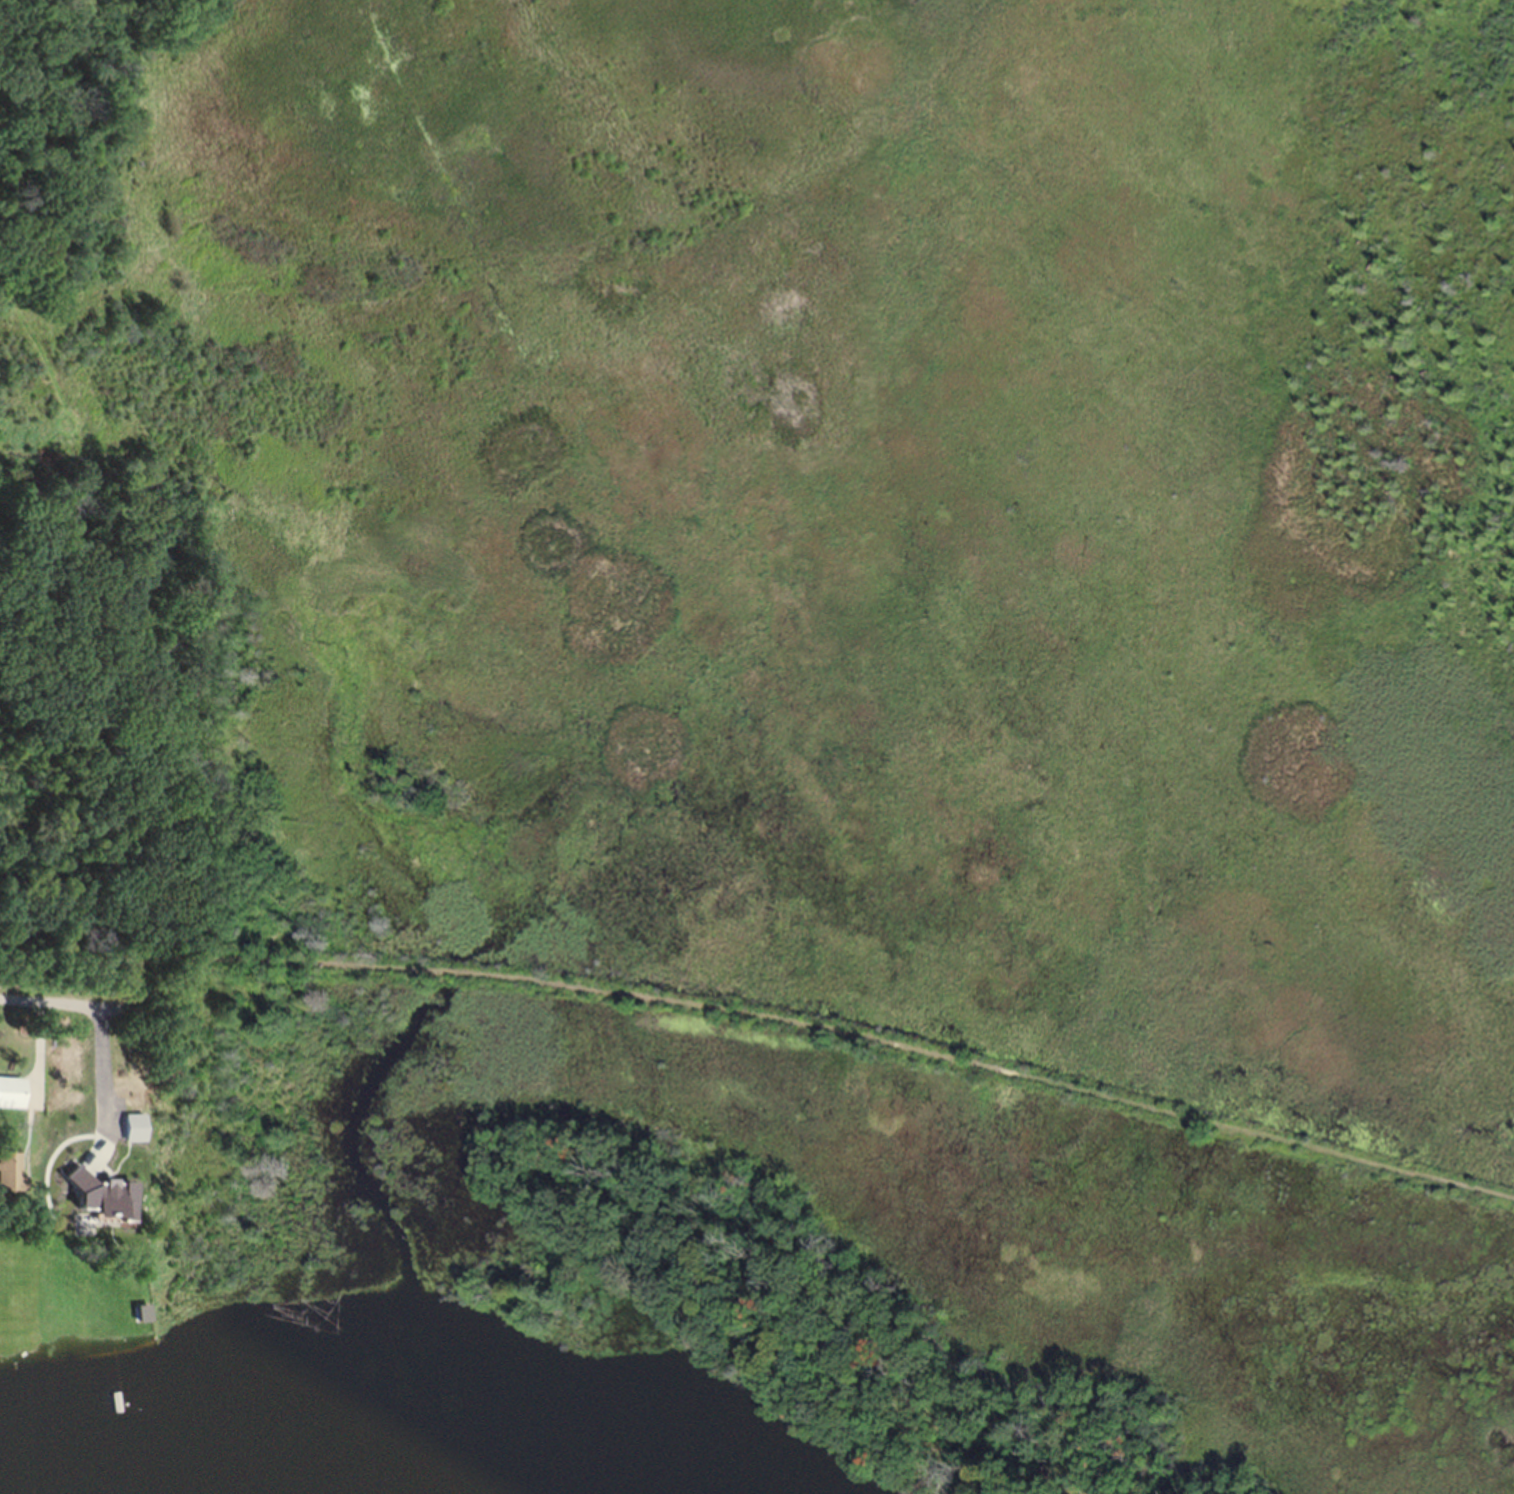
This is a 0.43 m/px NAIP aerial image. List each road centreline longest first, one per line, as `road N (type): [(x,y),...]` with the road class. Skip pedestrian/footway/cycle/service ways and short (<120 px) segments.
road 1 (residential): [(120,1010),(0,999)]

